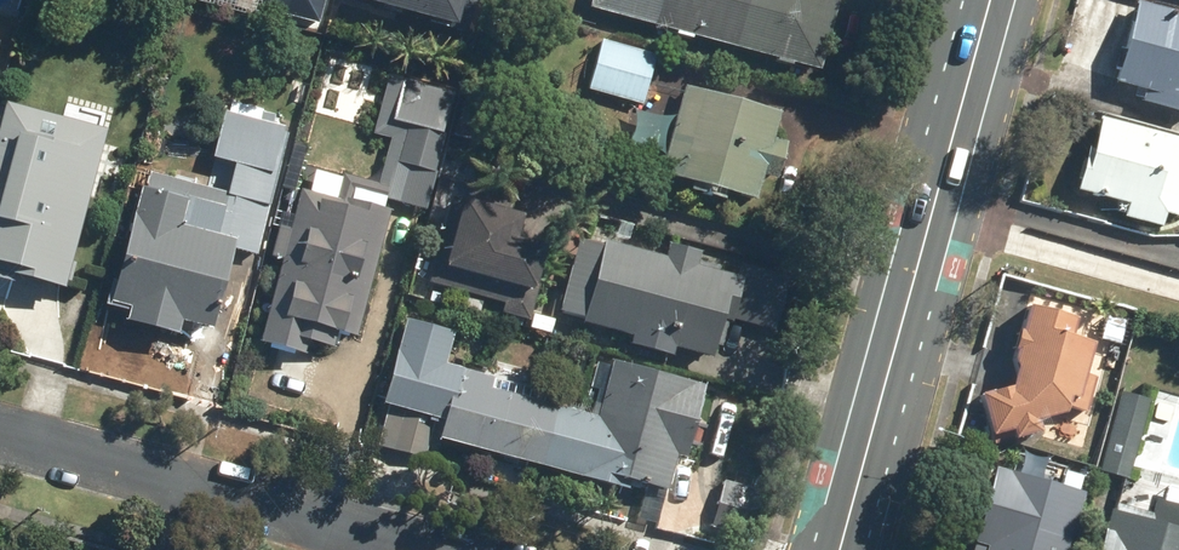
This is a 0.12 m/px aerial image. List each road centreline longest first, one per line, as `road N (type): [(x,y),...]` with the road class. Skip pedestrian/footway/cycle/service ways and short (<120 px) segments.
road 1 (primary): [(984,0),(833,549)]
road 2 (residential): [(424,549),(0,434)]

